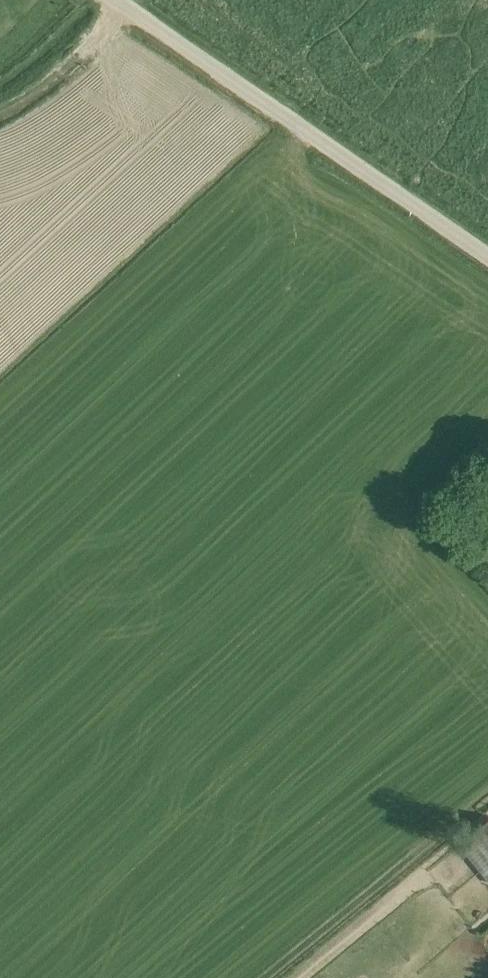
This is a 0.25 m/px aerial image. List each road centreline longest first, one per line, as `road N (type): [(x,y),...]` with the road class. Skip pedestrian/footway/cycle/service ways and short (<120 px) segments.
road 1 (unclassified): [(487,263),(112,0)]

